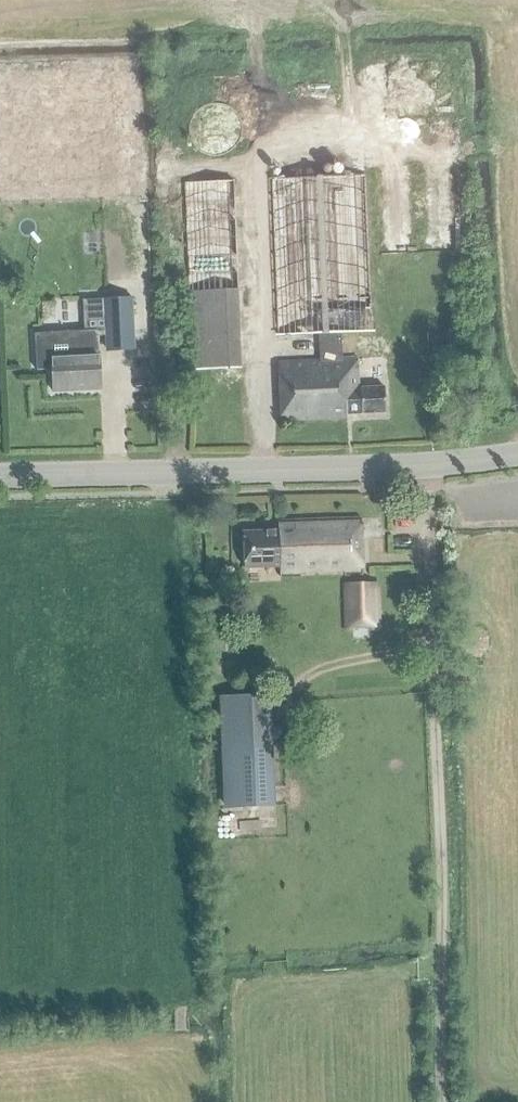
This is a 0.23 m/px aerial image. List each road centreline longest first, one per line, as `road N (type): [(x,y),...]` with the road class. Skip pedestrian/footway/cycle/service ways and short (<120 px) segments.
road 1 (unclassified): [(441,1101),(426,467)]
road 2 (tertiary): [(0,480),(426,467)]

